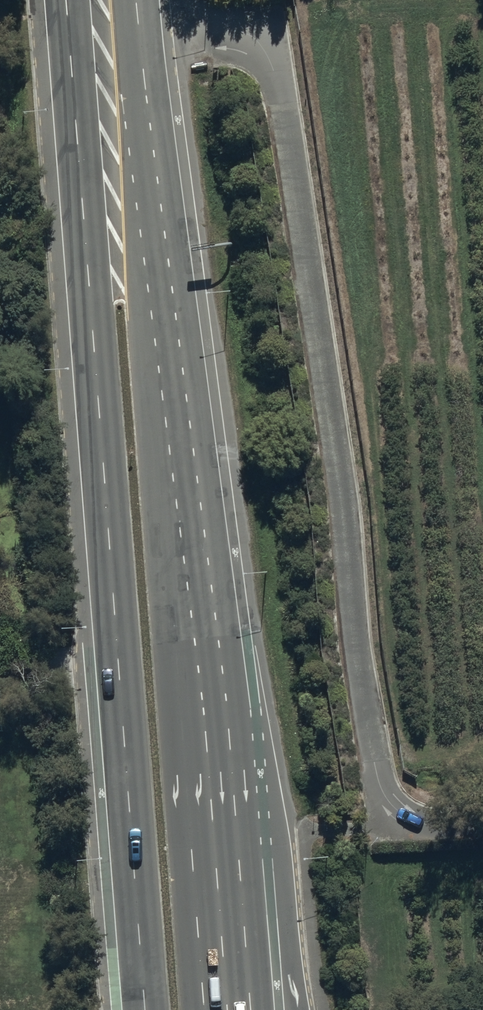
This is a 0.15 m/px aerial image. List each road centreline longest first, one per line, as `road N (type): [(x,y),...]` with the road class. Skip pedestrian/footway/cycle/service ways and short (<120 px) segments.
road 1 (secondary): [(147,1009),(104,455),(117,278)]
road 2 (secondary): [(117,278),(190,453),(217,723)]
road 3 (trunk): [(217,723),(281,845),(297,1009)]
road 4 (secondary): [(217,723),(242,1009)]
road 5 (secondary): [(117,278),(99,0)]

